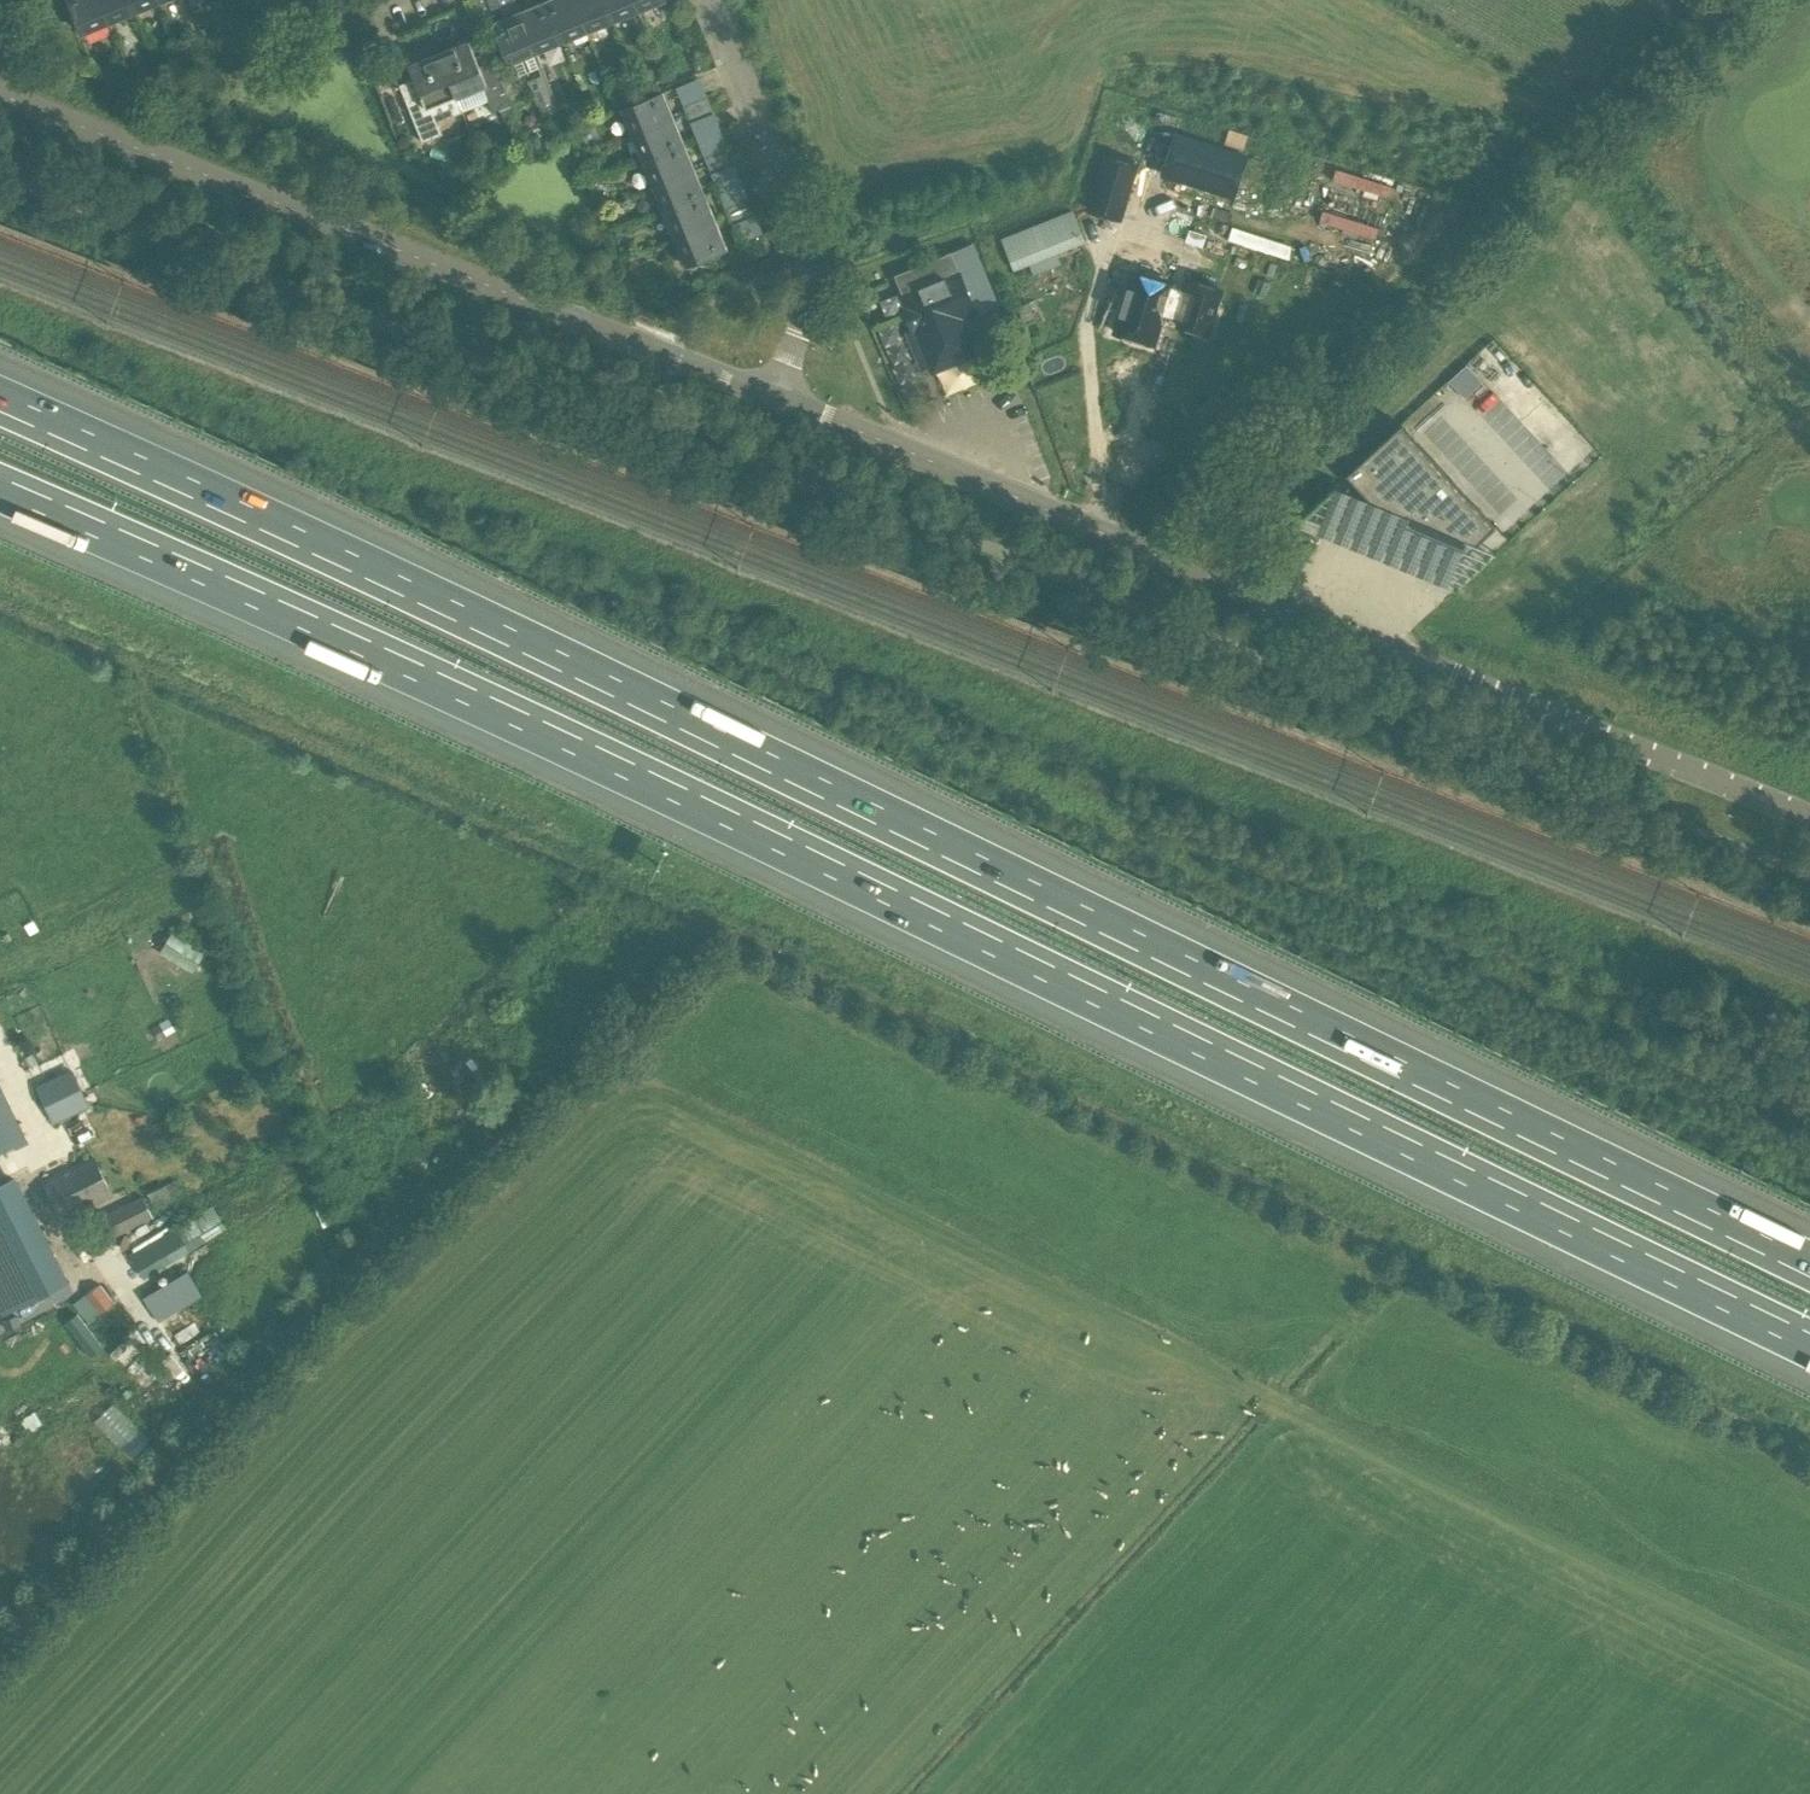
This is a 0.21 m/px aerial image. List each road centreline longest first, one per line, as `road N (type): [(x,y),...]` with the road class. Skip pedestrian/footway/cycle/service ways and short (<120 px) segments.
road 1 (motorway): [(1809,1265),(512,637),(0,401)]
road 2 (motorway): [(0,487),(516,718),(1809,1344)]
road 3 (tertiary): [(1809,819),(775,398)]
road 4 (tertiary): [(775,398),(0,94)]
road 5 (track): [(502,1118),(368,1246),(0,1645)]
road 6 (residential): [(775,398),(817,287),(816,258),(712,0)]

